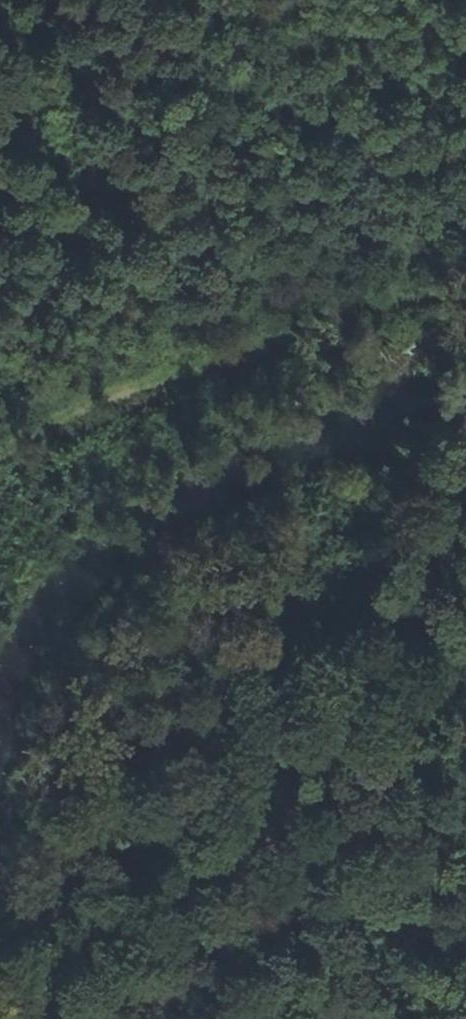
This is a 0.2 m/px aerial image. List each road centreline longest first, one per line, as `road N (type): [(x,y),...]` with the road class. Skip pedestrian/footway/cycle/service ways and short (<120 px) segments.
road 1 (track): [(465,281),(180,346),(0,438)]
road 2 (track): [(267,1018),(372,776),(415,705),(465,670)]

